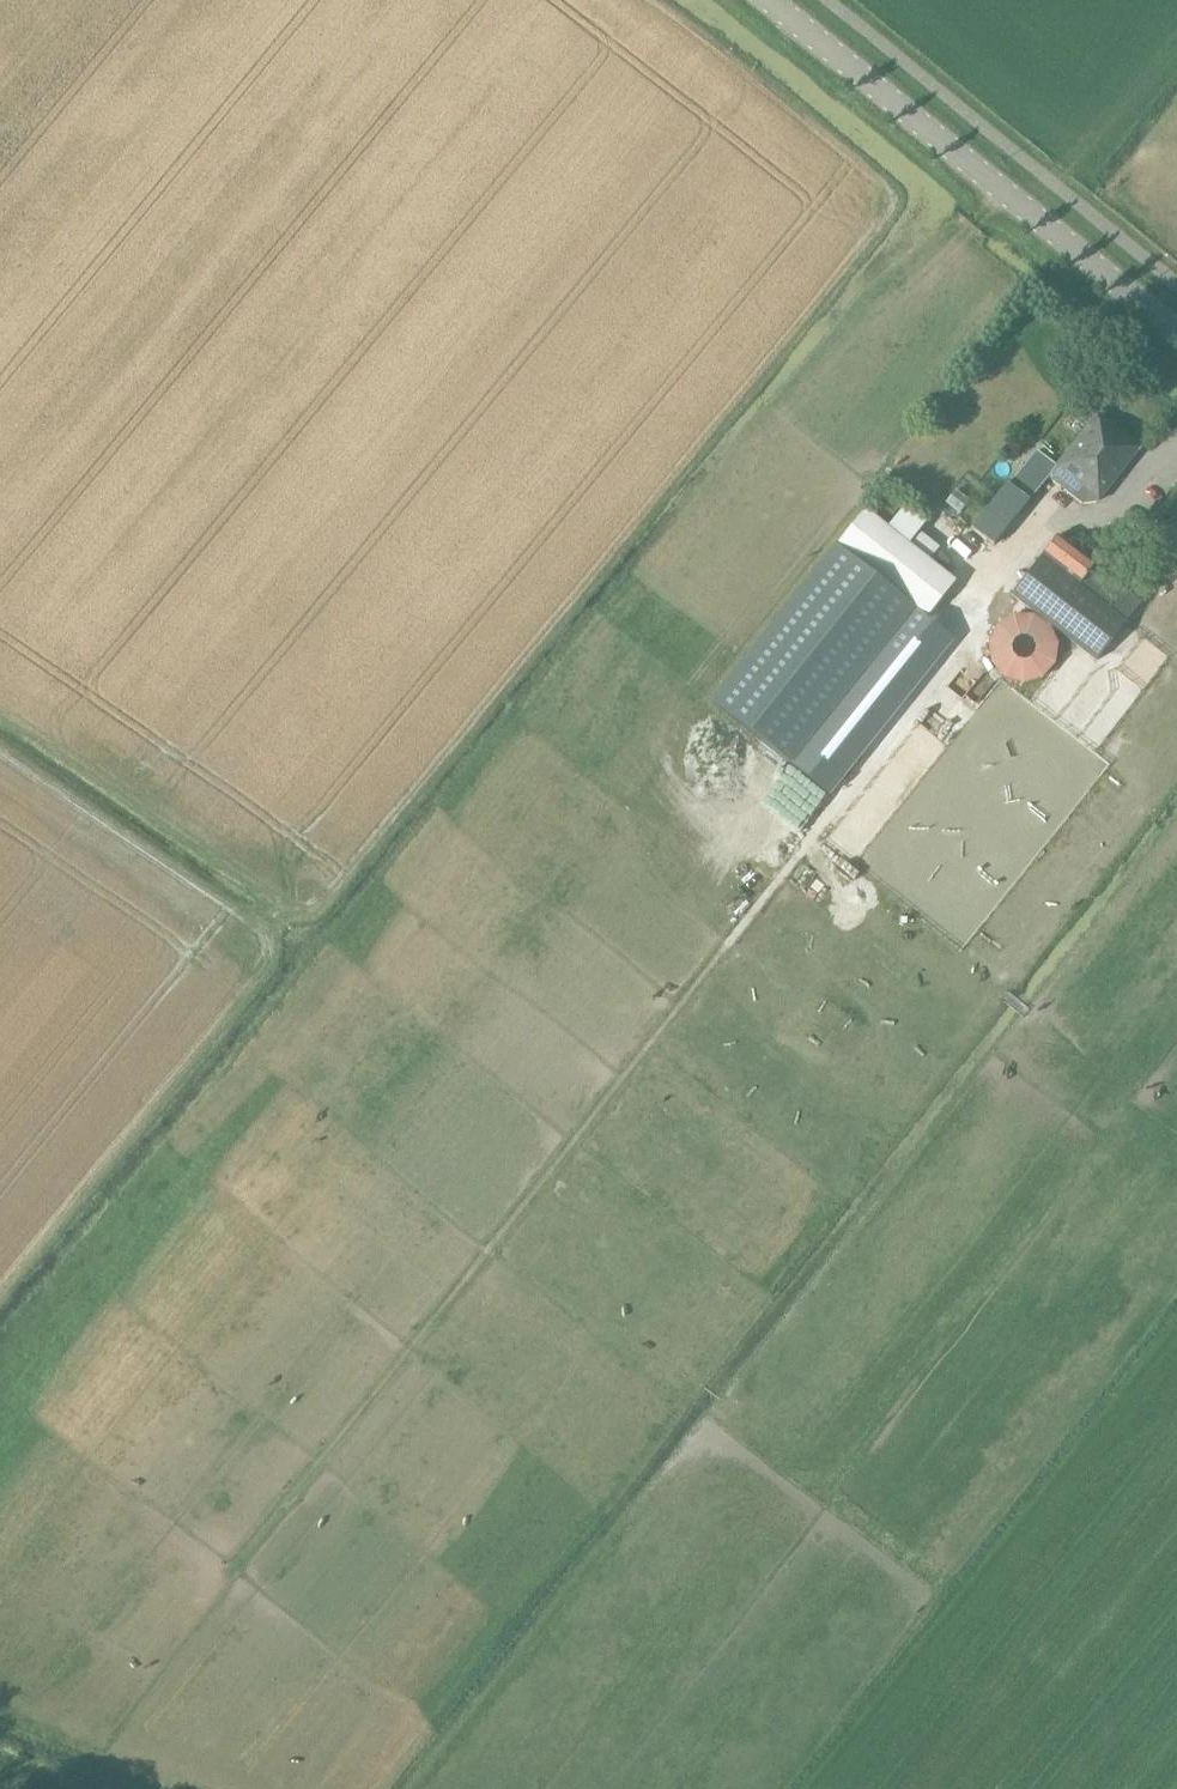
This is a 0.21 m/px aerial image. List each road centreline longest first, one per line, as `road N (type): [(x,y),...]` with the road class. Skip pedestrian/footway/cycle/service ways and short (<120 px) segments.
road 1 (tertiary): [(1176,330),(772,0)]

